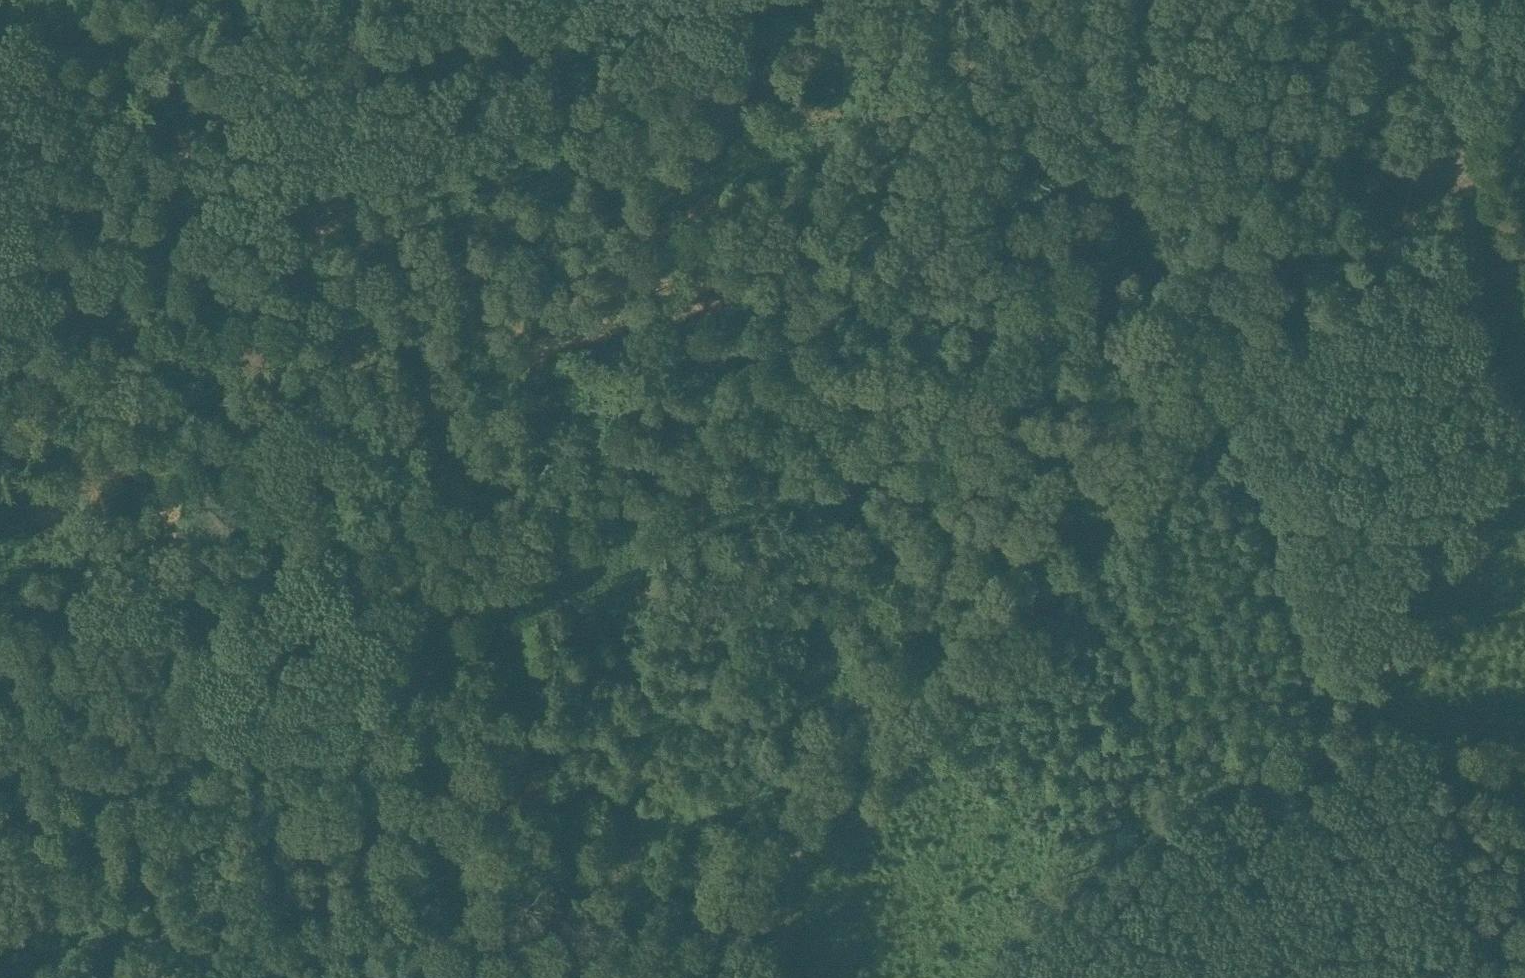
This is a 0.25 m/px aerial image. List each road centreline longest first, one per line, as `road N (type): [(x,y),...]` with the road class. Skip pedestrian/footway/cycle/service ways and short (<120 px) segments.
road 1 (track): [(801,828),(849,473),(832,434),(785,399),(516,412),(266,401),(0,427)]
road 2 (track): [(781,977),(801,828),(834,815),(892,768),(1237,407),(1463,157),(1459,40)]
road 3 (track): [(1439,181),(1468,196),(1491,375),(1524,415)]

